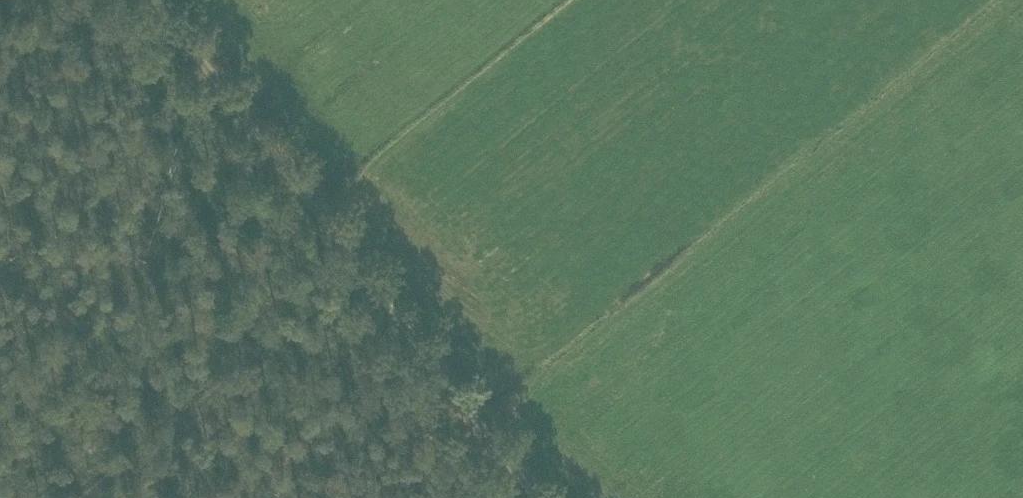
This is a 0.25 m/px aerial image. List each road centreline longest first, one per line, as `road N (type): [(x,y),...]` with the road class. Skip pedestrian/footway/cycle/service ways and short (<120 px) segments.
road 1 (track): [(544,497),(158,0)]

